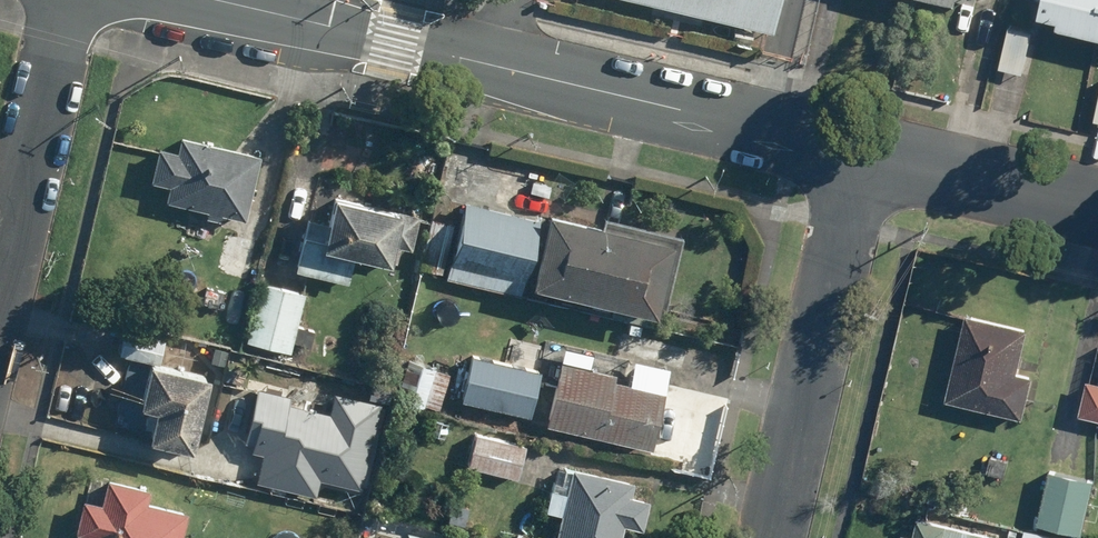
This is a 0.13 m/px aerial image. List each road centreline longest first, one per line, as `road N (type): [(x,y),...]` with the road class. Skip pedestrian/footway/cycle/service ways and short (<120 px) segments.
road 1 (unclassified): [(861,152),(219,0)]
road 2 (residential): [(861,152),(770,537)]
road 3 (residential): [(0,303),(72,0)]
road 4 (unclassified): [(1097,209),(861,152)]

